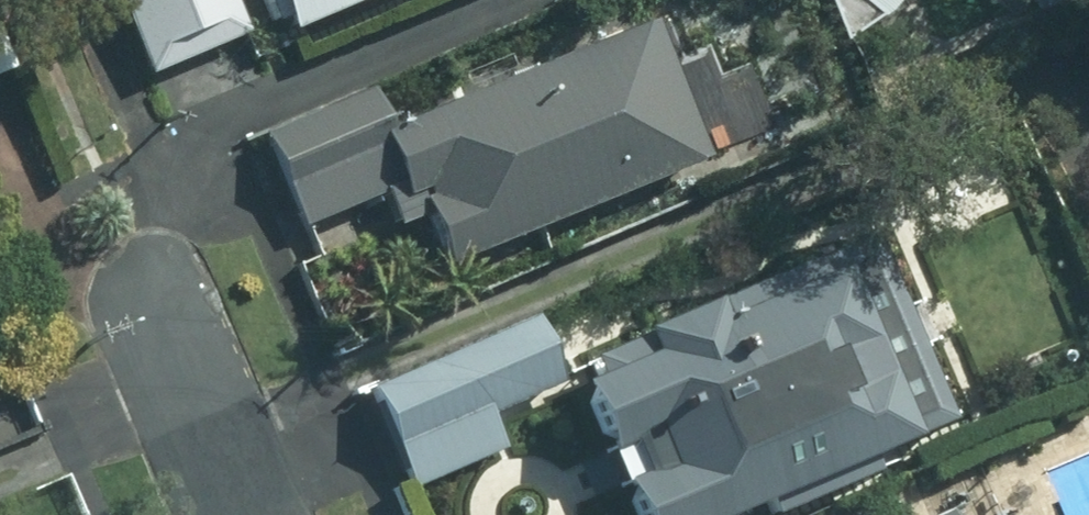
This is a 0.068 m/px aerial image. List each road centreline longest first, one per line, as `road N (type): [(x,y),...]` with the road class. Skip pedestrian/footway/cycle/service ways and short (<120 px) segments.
road 1 (residential): [(244,514),(147,290)]

